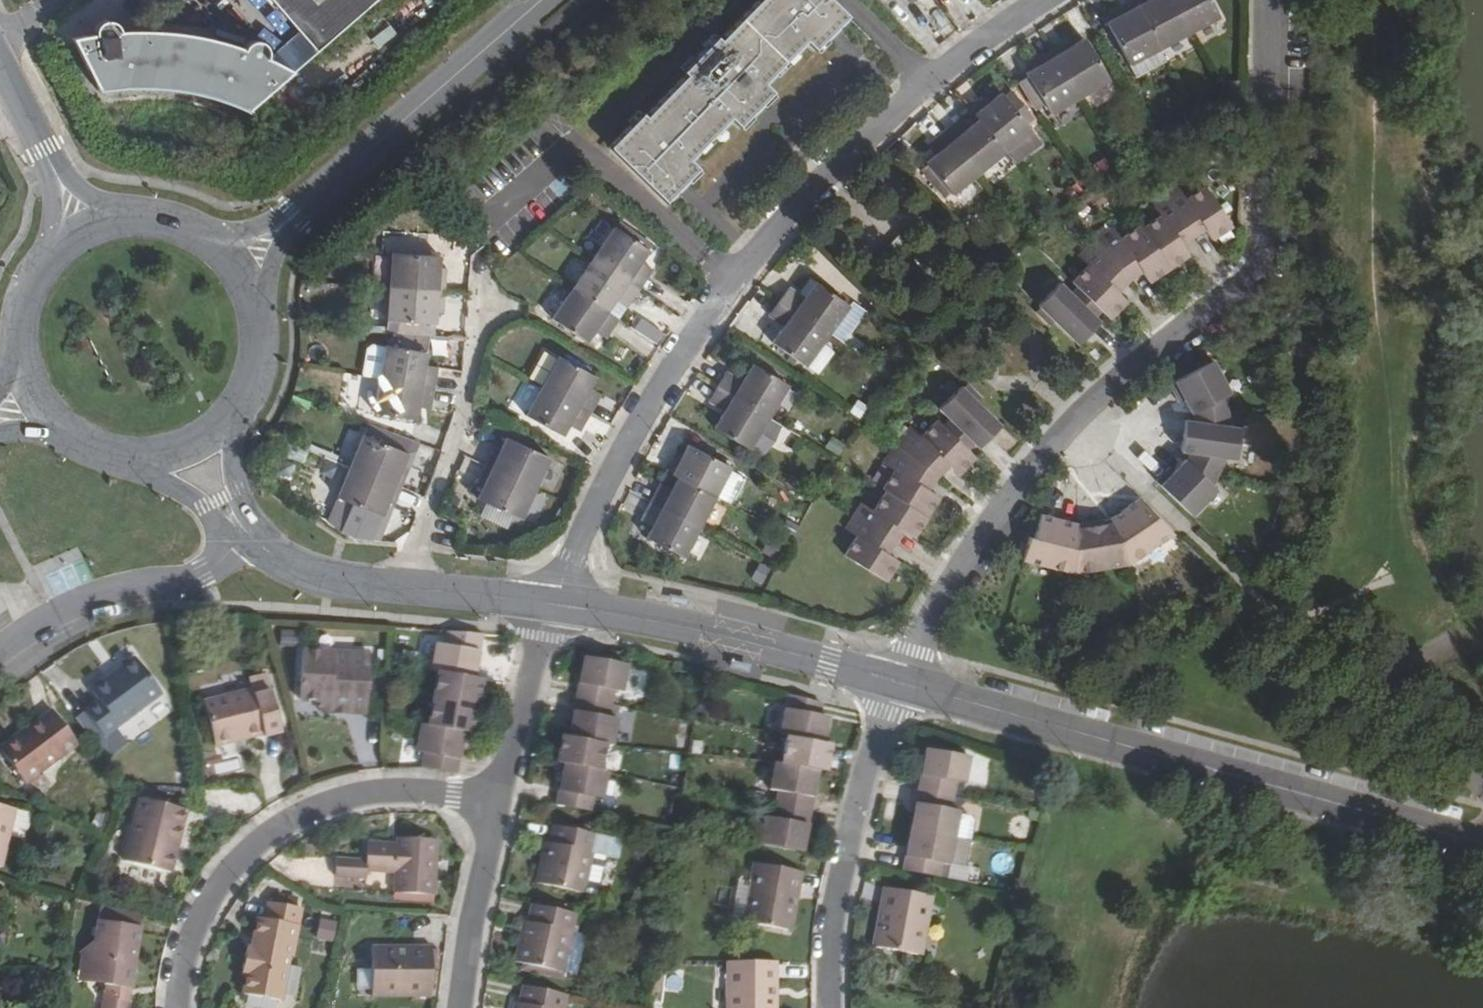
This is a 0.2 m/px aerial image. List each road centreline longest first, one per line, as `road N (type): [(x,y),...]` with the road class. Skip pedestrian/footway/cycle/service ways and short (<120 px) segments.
road 1 (residential): [(1260,0),(1253,265),(1236,288),(1069,424),(966,558),(900,683)]
road 2 (residential): [(554,605),(610,468),(728,280),(924,82),(1046,0)]
road 3 (tertiary): [(1482,843),(900,683)]
road 4 (track): [(1482,792),(1069,424)]
road 5 (residential): [(177,1007),(192,928),(222,875),(262,837),(311,807),(365,792),(419,791),(496,805)]
road 6 (secondary): [(543,0),(235,266)]
road 7 (tertiary): [(900,683),(728,638),(554,605)]
road 8 (residential): [(483,255),(458,444),(419,547),(414,590)]
road 9 (residential): [(900,683),(866,768),(839,881),(828,1007)]
road 10 (residential): [(246,535),(205,574),(75,604),(0,652)]
road 11 (residential): [(496,805),(554,605)]
road 12 (residential): [(460,1007),(496,805)]
road 13 (secondary): [(87,233),(46,264),(27,296),(24,370),(39,404)]
road 14 (residential): [(0,64),(87,233)]
road 15 (tertiary): [(414,590),(325,578),(246,535)]
road 16 (secondary): [(235,266),(202,236),(160,220),(115,221),(87,233)]
road 17 (tertiary): [(120,457),(246,535)]
road 18 (secondary): [(241,403),(260,333),(235,266)]
road 19 (tertiary): [(554,605),(414,590)]
road 20 (secondary): [(120,457),(189,448),(241,403)]
road 21 (tertiary): [(246,535),(233,473),(241,403)]

